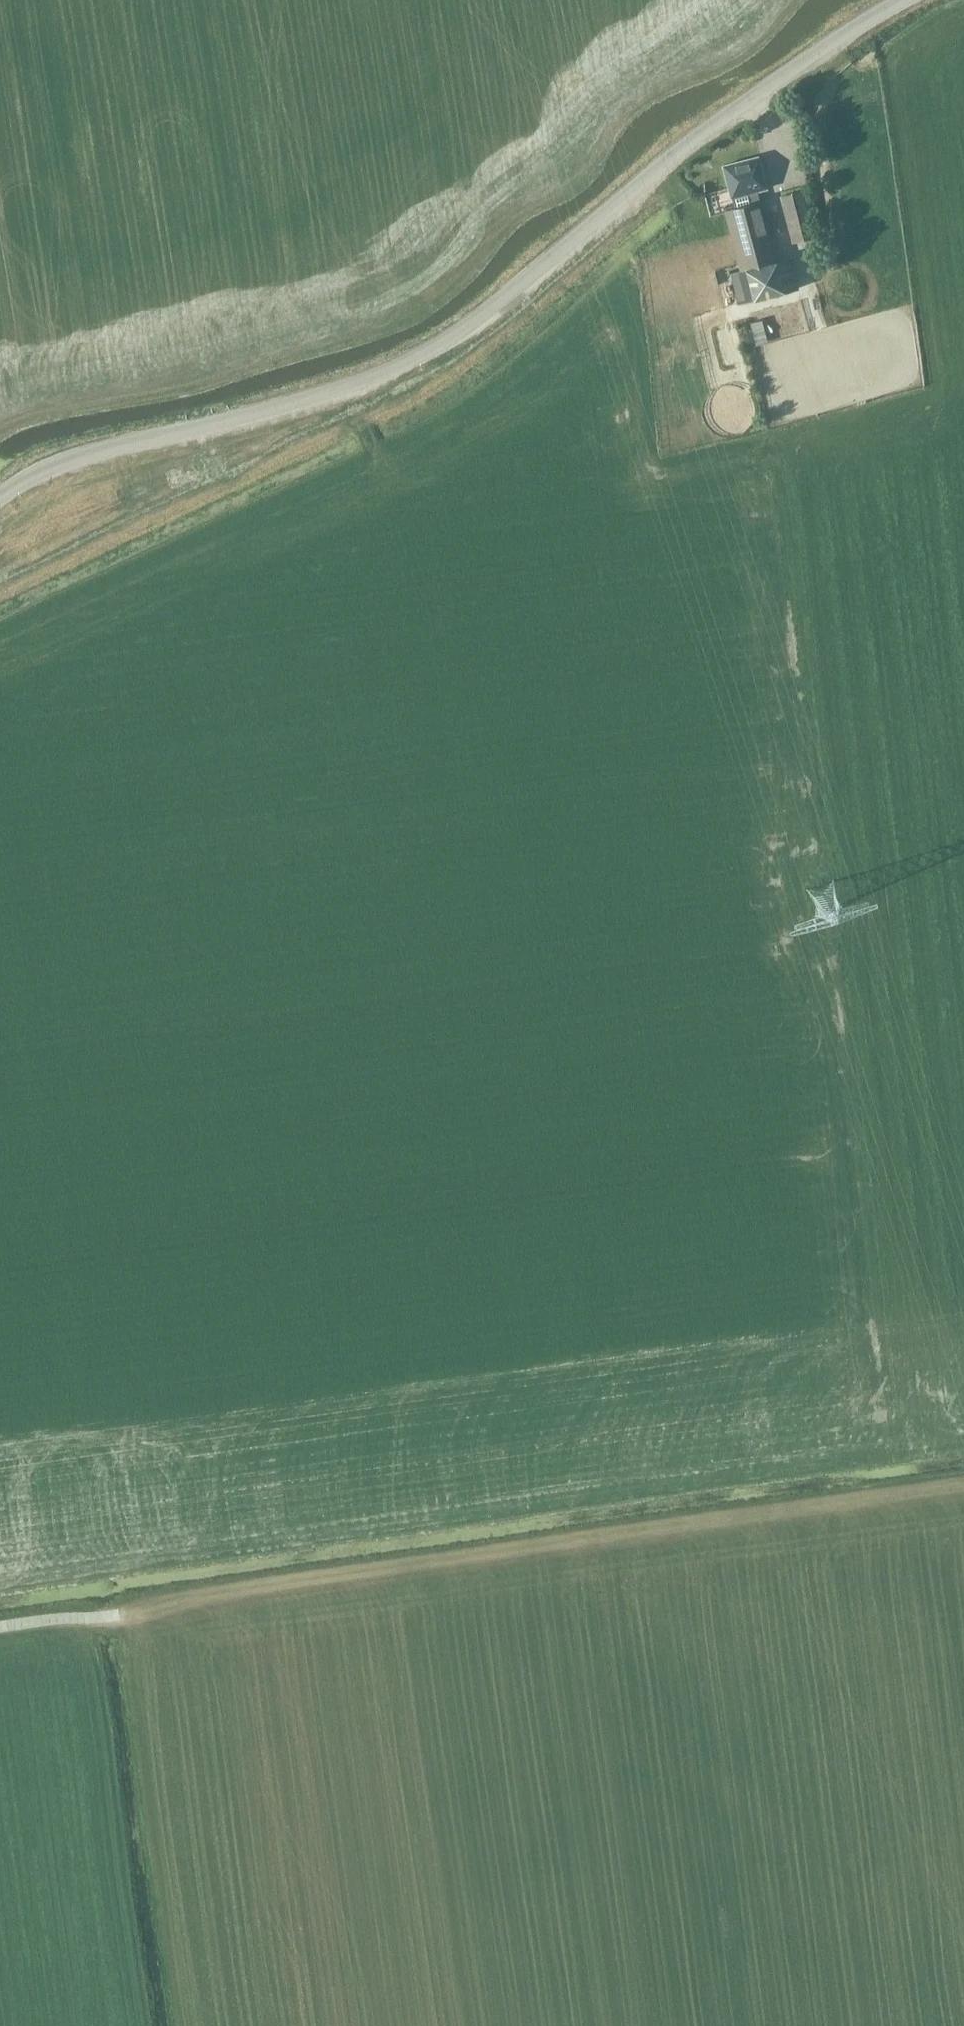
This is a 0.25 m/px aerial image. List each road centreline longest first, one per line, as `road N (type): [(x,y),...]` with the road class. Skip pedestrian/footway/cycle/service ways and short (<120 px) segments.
road 1 (unclassified): [(0,497),(52,466),(376,382),(420,361),(462,338),(678,157),(904,0)]

